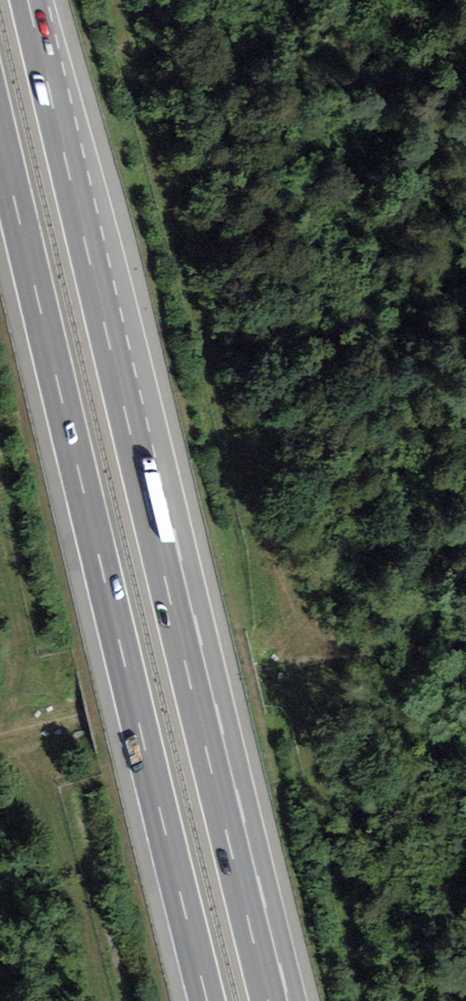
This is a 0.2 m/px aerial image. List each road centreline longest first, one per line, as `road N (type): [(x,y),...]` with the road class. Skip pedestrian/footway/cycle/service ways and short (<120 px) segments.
road 1 (motorway): [(270,1000),(25,0)]
road 2 (motorway): [(0,147),(206,1000)]
road 3 (track): [(0,731),(300,650),(465,626)]

